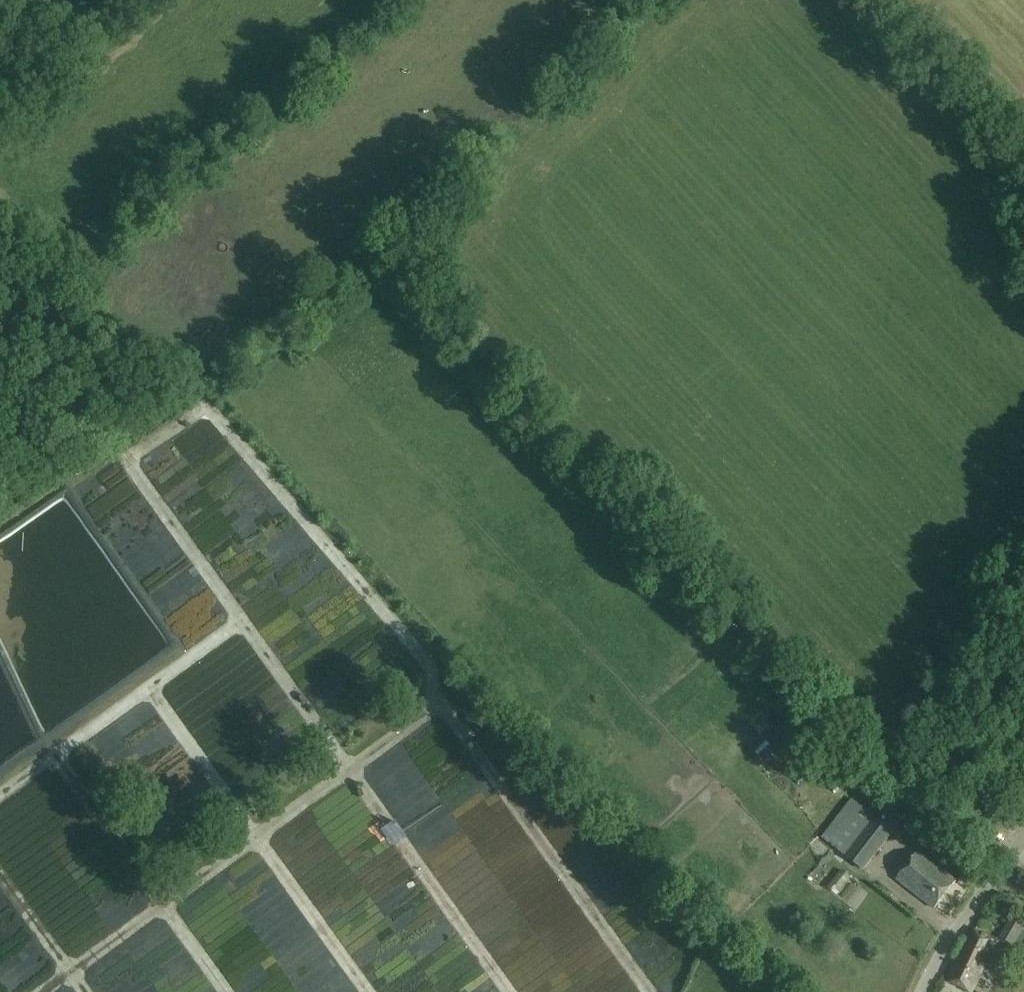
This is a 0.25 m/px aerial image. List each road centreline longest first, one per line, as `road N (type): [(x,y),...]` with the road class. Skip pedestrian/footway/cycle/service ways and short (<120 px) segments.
road 1 (unclassified): [(1023,835),(923,991)]

